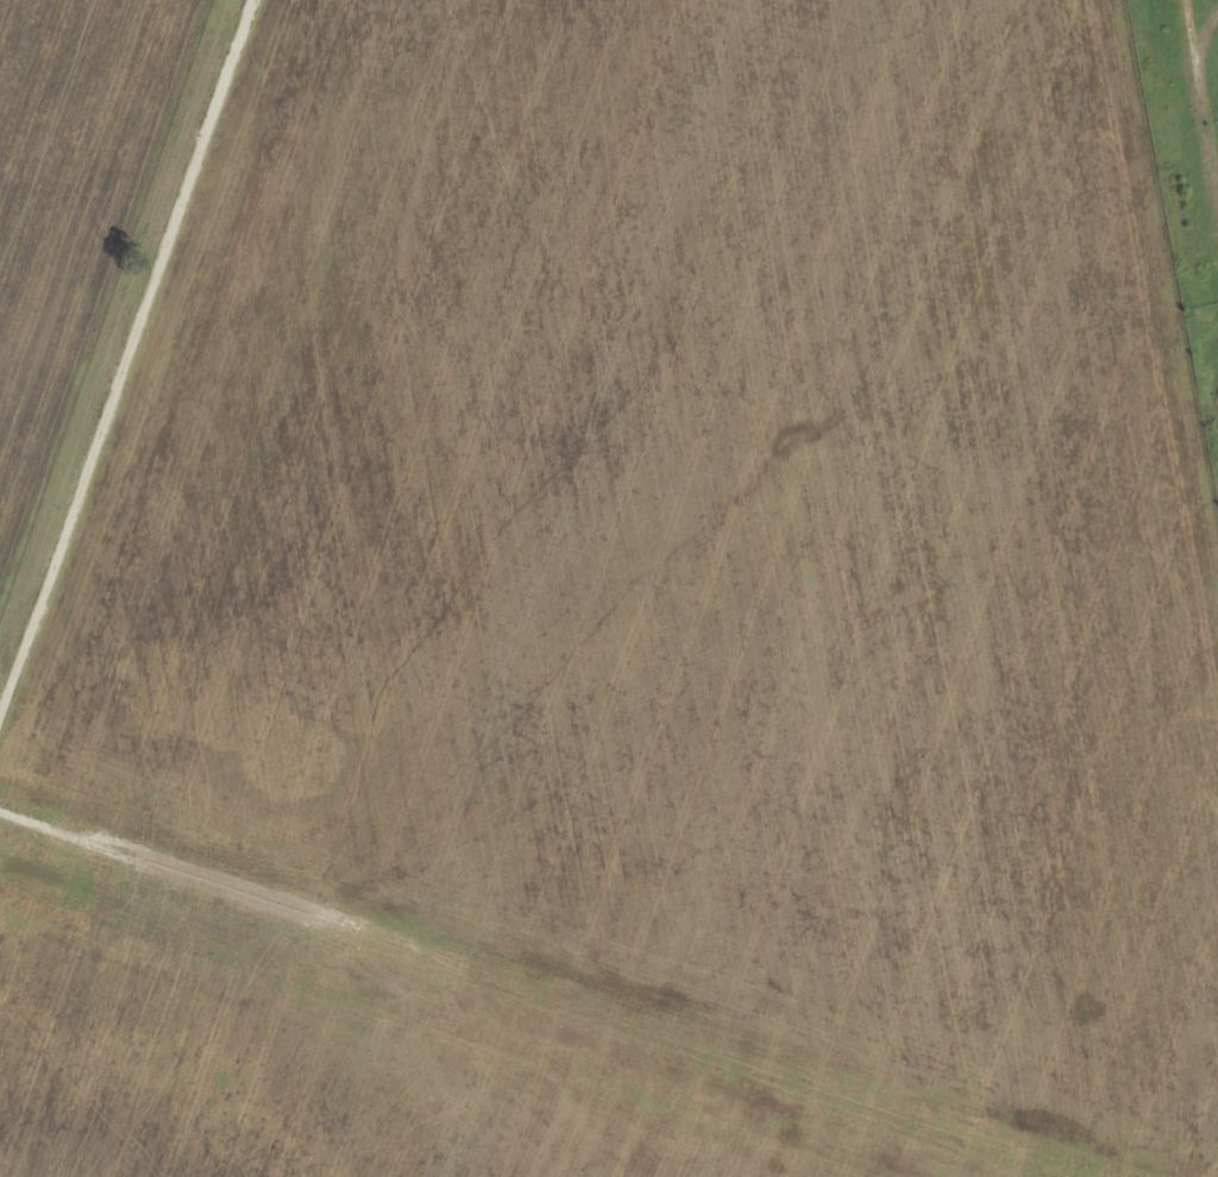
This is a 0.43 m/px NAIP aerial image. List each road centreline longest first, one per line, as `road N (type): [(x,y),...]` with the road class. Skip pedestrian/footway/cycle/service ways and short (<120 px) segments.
road 1 (track): [(0,761),(269,0)]
road 2 (track): [(1217,161),(1196,0)]

